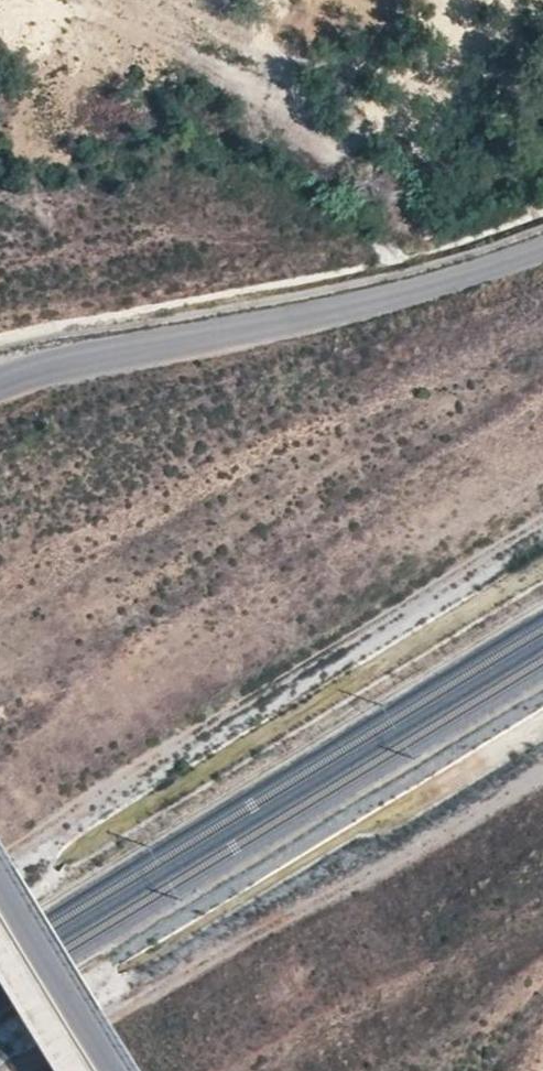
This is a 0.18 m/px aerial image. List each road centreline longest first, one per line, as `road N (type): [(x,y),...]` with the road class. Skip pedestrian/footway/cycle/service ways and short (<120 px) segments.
road 1 (unclassified): [(0,379),(252,328),(542,249)]
road 2 (unclassified): [(0,876),(118,1070)]

